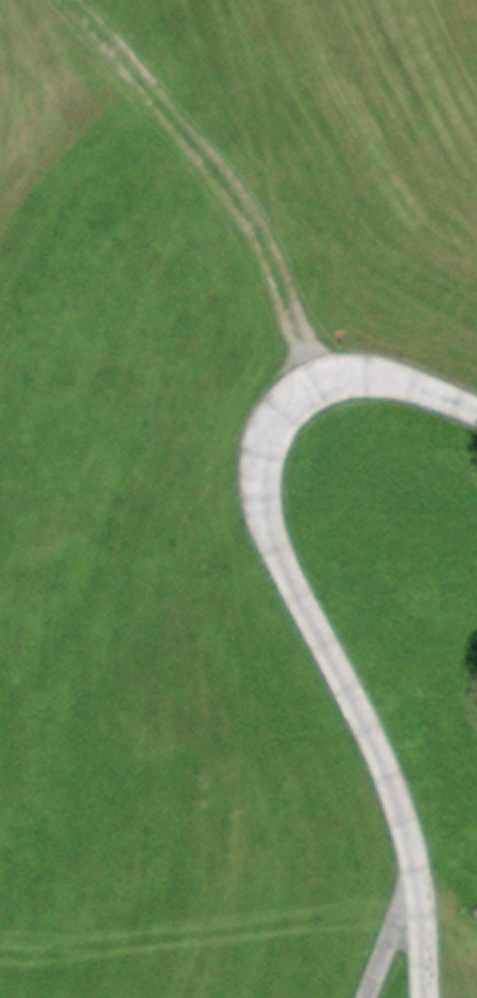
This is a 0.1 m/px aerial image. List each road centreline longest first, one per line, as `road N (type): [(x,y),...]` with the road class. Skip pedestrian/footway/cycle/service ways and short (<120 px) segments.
road 1 (unclassified): [(476,417),(374,374),(321,380),(282,412),(259,470),(265,532),(387,759),(418,884),(423,997)]
road 2 (track): [(321,380),(252,228),(63,0)]
road 3 (track): [(418,884),(364,997)]

